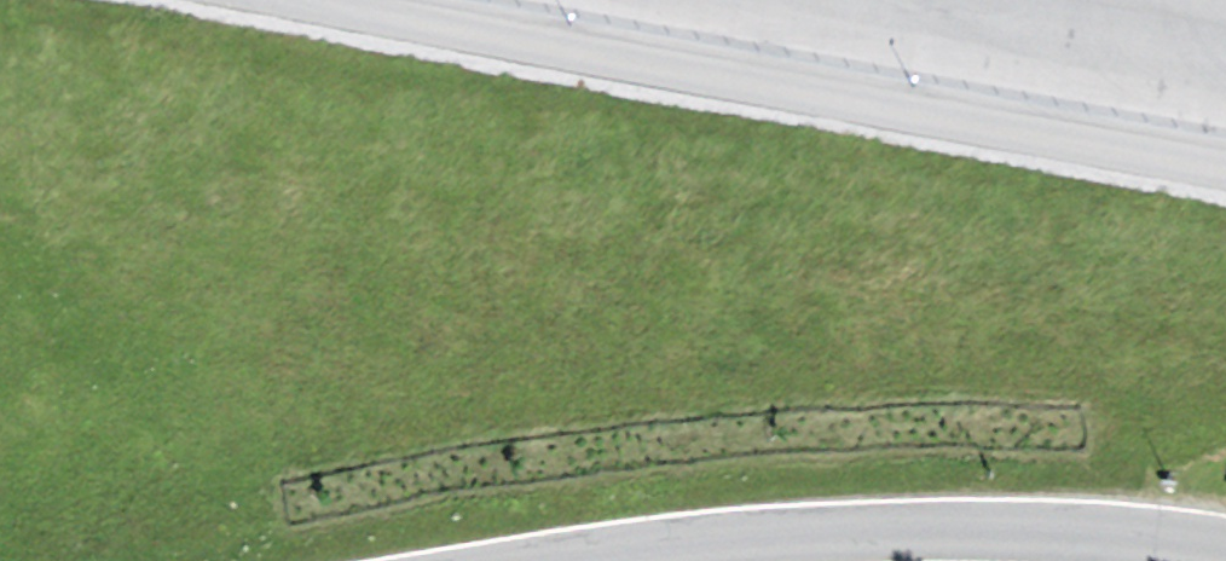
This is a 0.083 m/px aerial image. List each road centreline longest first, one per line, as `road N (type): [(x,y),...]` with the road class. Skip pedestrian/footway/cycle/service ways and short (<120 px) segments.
road 1 (unclassified): [(237,0),(1225,184)]
road 2 (unclassified): [(563,560),(924,532),(1060,532),(1225,550)]

